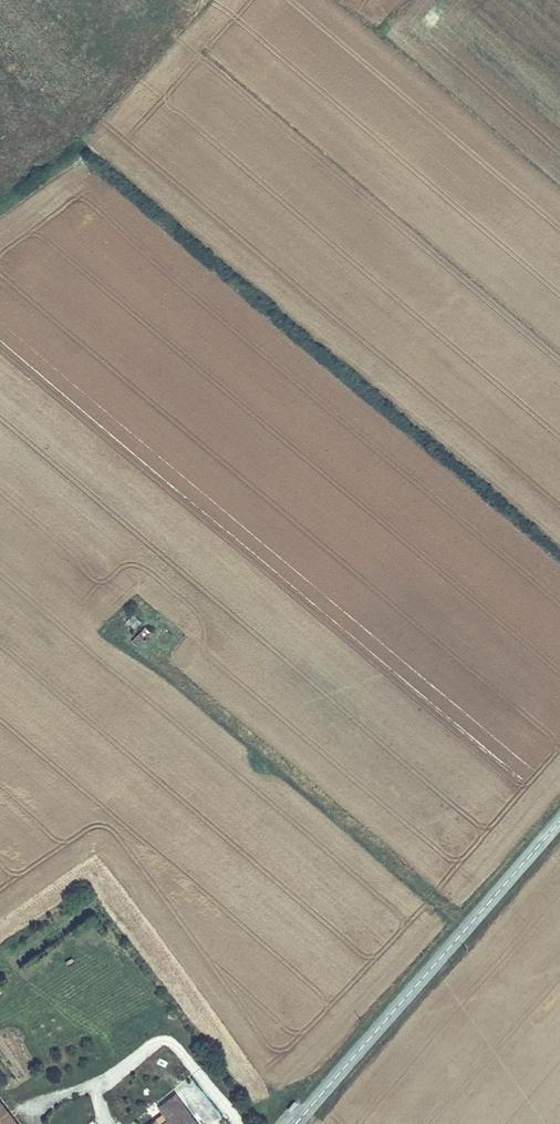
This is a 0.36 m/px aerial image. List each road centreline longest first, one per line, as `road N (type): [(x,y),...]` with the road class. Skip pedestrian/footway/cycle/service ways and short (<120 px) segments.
road 1 (tertiary): [(297,1123),(559,817)]

